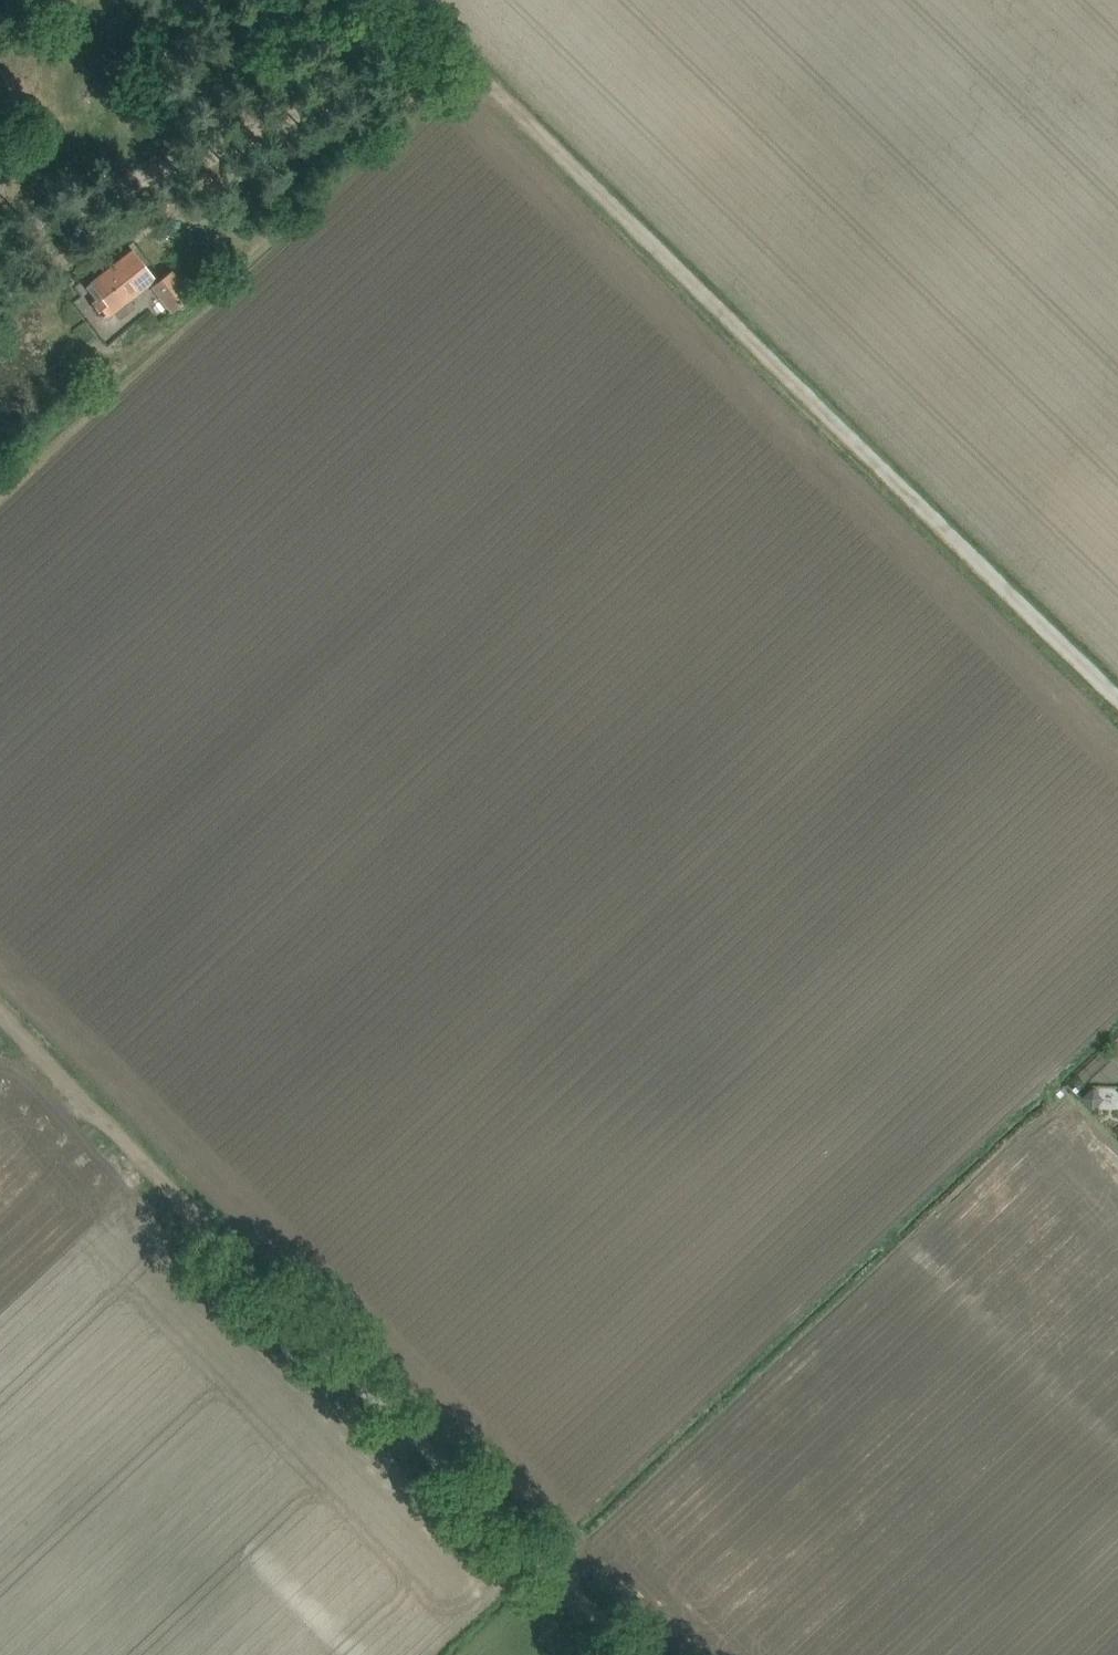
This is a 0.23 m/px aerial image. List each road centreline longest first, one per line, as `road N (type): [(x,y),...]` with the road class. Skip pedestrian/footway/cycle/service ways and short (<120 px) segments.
road 1 (track): [(0,232),(410,7),(1117,701)]
road 2 (track): [(0,1018),(644,1654)]

